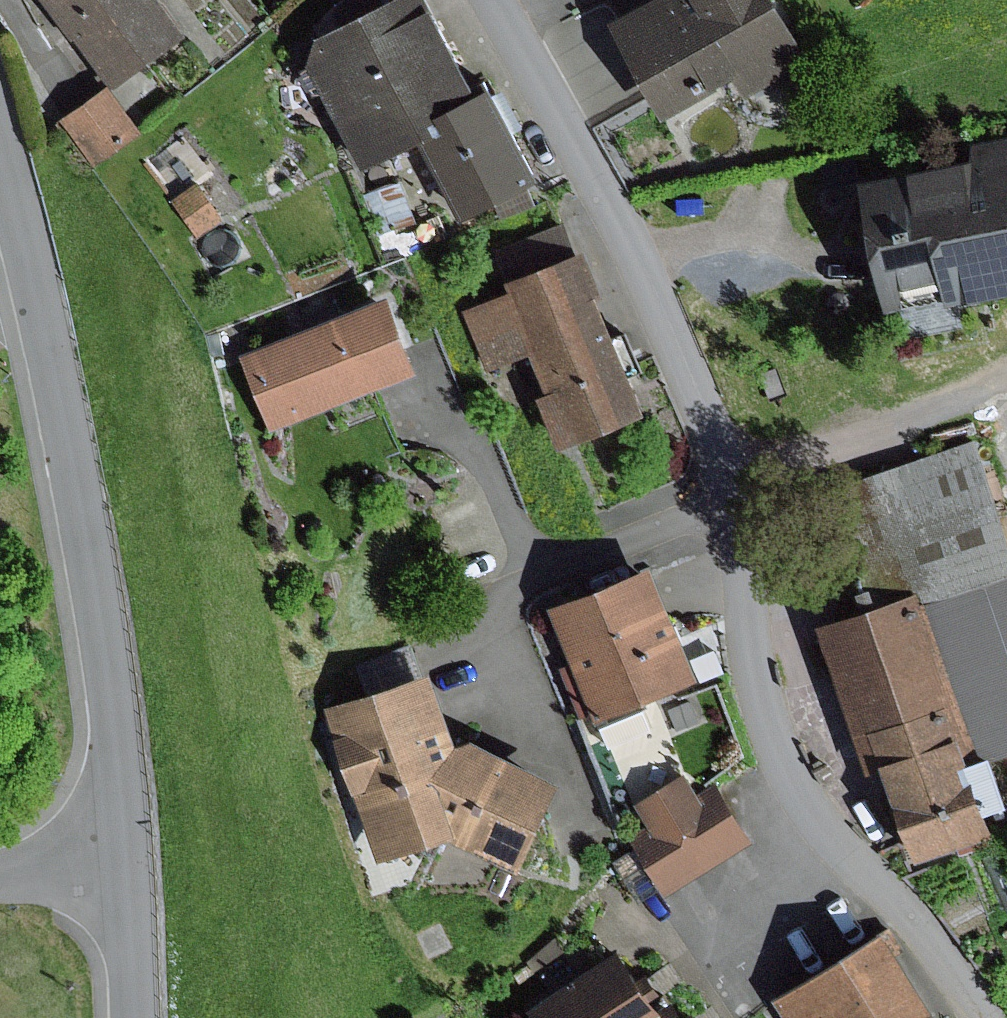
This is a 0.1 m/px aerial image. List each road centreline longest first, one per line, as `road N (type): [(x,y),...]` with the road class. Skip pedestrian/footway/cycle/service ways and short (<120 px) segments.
road 1 (residential): [(494,0),(711,435),(716,509),(766,738),(812,811),(906,905),(984,1017)]
road 2 (residential): [(0,137),(93,553),(124,845)]
road 3 (track): [(714,482),(813,461),(1006,373)]
road 4 (residential): [(124,845),(134,1017)]
road 5 (residential): [(124,845),(0,874)]

